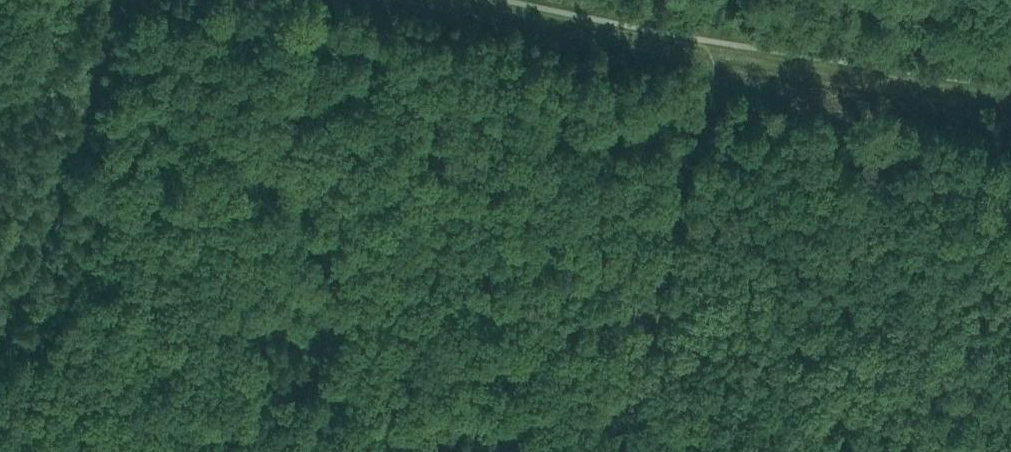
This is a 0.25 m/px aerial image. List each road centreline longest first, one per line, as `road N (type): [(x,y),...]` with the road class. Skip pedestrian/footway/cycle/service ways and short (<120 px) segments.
road 1 (track): [(624,451),(720,54)]
road 2 (track): [(0,336),(64,185),(114,0)]
road 3 (track): [(720,54),(1010,101)]
road 4 (track): [(447,0),(666,44)]

